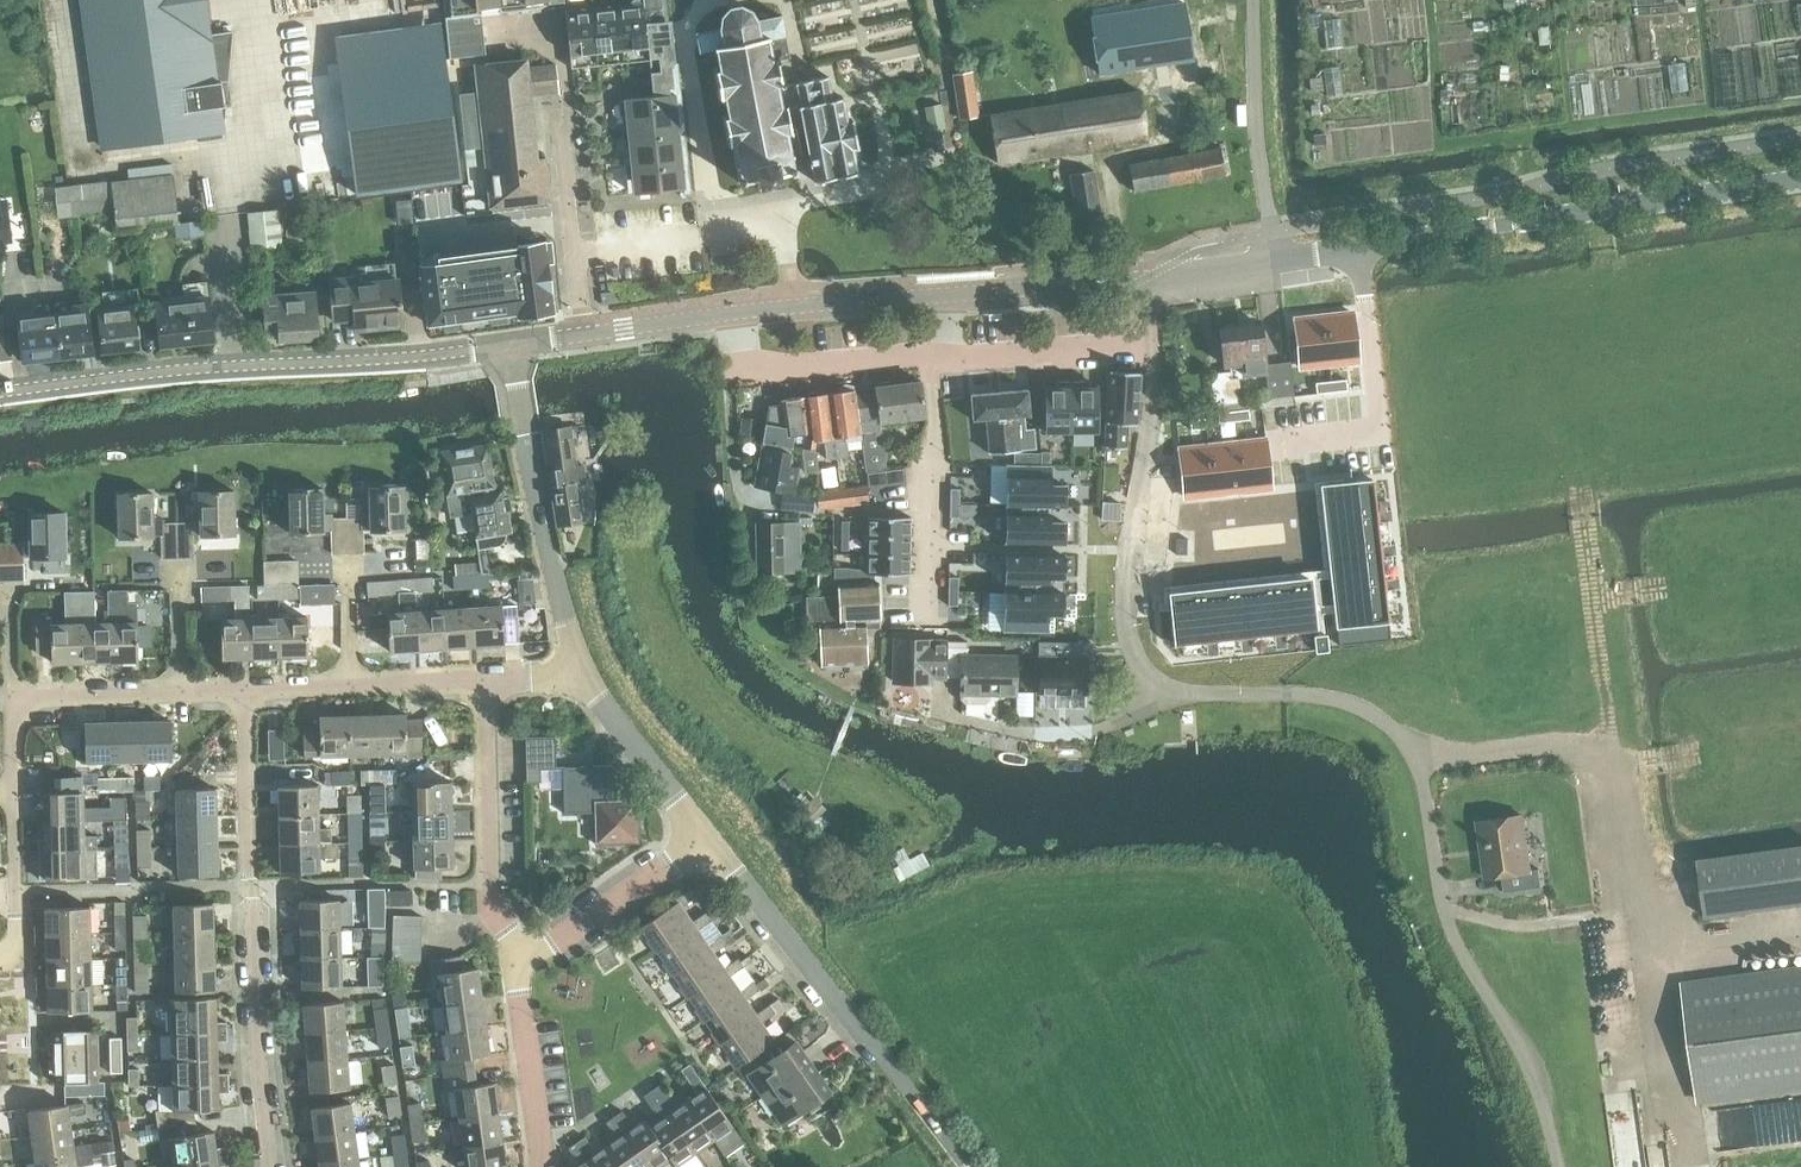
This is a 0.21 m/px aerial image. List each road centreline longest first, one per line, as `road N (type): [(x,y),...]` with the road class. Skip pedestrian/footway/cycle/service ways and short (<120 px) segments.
road 1 (unclassified): [(1561,1166),(1539,1085),(1460,949),(1418,764),(1405,744),(1335,702),(1172,691),(1158,682)]
road 2 (tertiary): [(0,393),(510,343)]
road 3 (residential): [(271,1166),(249,885),(246,691)]
road 4 (unclassified): [(968,1166),(704,837)]
road 5 (residential): [(587,334),(560,124),(568,108),(559,26),(492,33)]
road 6 (tertiary): [(1621,206),(1270,265)]
road 7 (residential): [(1154,343),(1129,607),(1133,643),(1158,682)]
road 8 (unclassified): [(577,666),(510,343)]
road 9 (residential): [(518,959),(493,911),(488,681)]
road 10 (unclassified): [(1251,0),(1270,265)]
road 11 (residential): [(935,623),(939,427),(931,359)]
road 12 (residential): [(1158,682),(1134,713),(1060,733),(943,712)]
road 13 (residential): [(744,312),(747,351),(761,368),(931,359)]
road 14 (residential): [(518,959),(704,837)]
road 15 (unclassified): [(704,837),(577,666)]
road 16 (residential): [(543,1166),(518,959)]
road 17 (tertiary): [(744,312),(950,294)]
road 18 (residential): [(950,358),(1154,343)]
road 19 (tertiary): [(950,294),(1144,282)]
road 20 (tertiary): [(1621,206),(1800,180)]
road 21 (residential): [(14,785),(15,942),(0,958)]
road 22 (residential): [(182,692),(13,695)]
road 23 (tertiary): [(587,334),(744,312)]
road 24 (residential): [(488,681),(349,687)]
road 25 (tertiary): [(1270,265),(1144,282)]

